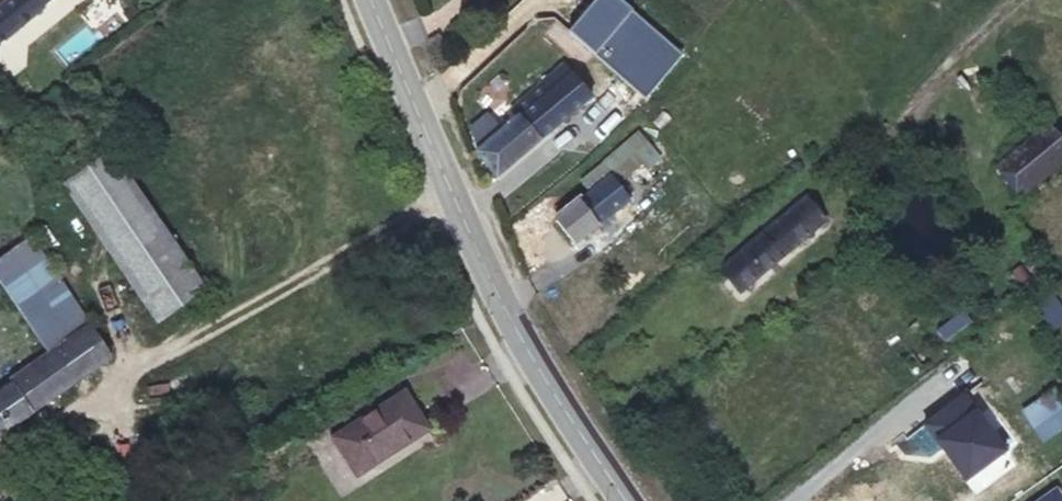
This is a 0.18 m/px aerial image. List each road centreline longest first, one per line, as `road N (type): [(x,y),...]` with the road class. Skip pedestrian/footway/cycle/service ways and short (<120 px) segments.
road 1 (secondary): [(366,0),(525,346),(624,500)]

